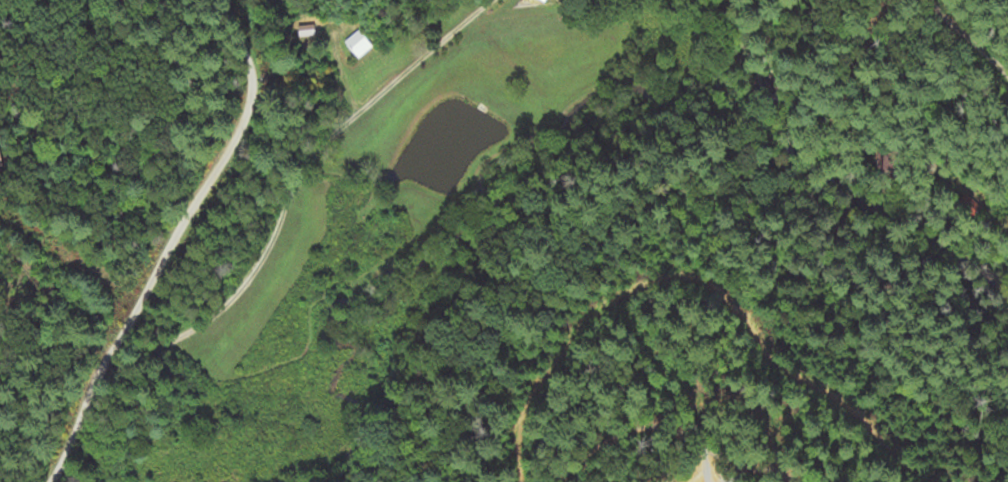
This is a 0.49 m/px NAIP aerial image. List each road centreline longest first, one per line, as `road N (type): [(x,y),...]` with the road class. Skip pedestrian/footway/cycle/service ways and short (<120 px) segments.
road 1 (residential): [(570,7),(481,15),(417,60),(307,154),(276,233),(219,313),(142,353),(104,362)]
road 2 (residential): [(52,481),(93,383),(246,110),(248,58),(230,0)]
road 3 (track): [(554,481),(607,441),(646,426),(801,481)]

